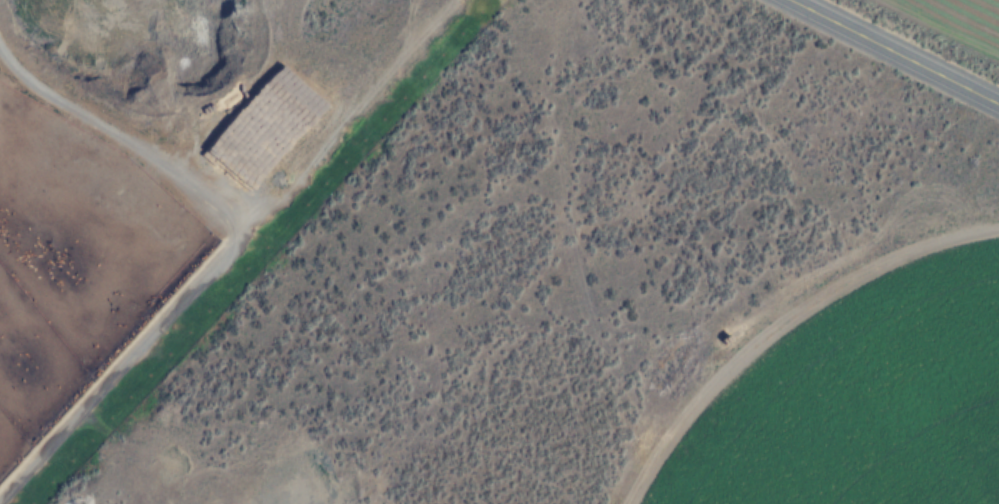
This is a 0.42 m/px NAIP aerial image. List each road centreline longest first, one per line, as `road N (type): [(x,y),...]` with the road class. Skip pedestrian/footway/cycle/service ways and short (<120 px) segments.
road 1 (secondary): [(998,105),(791,0)]

